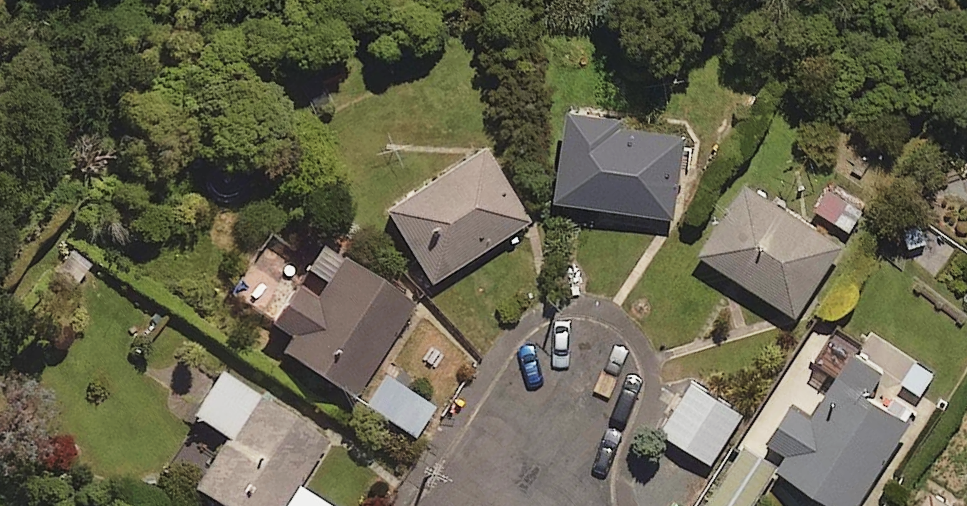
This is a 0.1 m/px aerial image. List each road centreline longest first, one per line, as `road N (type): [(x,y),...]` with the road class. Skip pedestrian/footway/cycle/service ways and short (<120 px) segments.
road 1 (residential): [(502,505),(574,384)]

